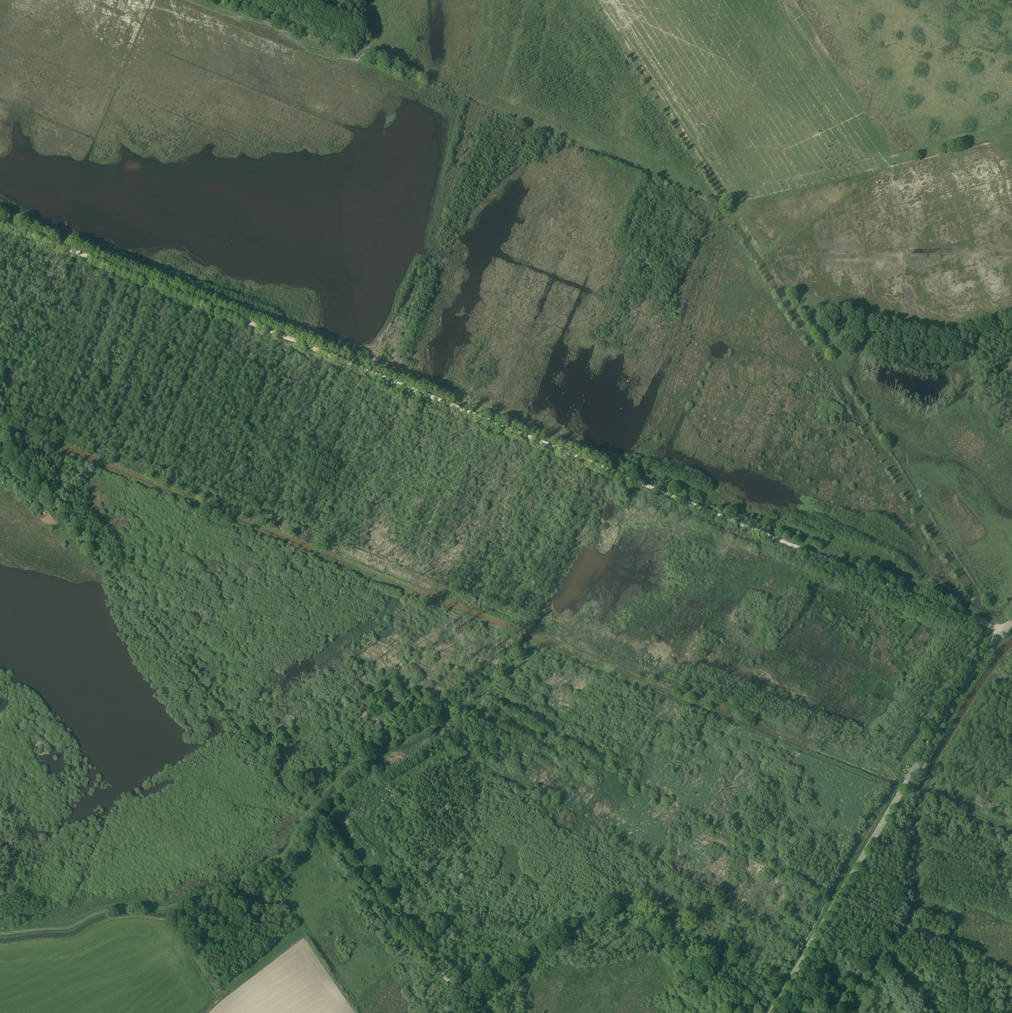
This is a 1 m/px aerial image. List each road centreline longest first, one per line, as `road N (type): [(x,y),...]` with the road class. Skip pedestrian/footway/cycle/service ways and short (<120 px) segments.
road 1 (track): [(0,222),(1002,632)]
road 2 (tertiary): [(771,1012),(964,685),(1011,622)]
road 3 (track): [(362,55),(230,0)]

